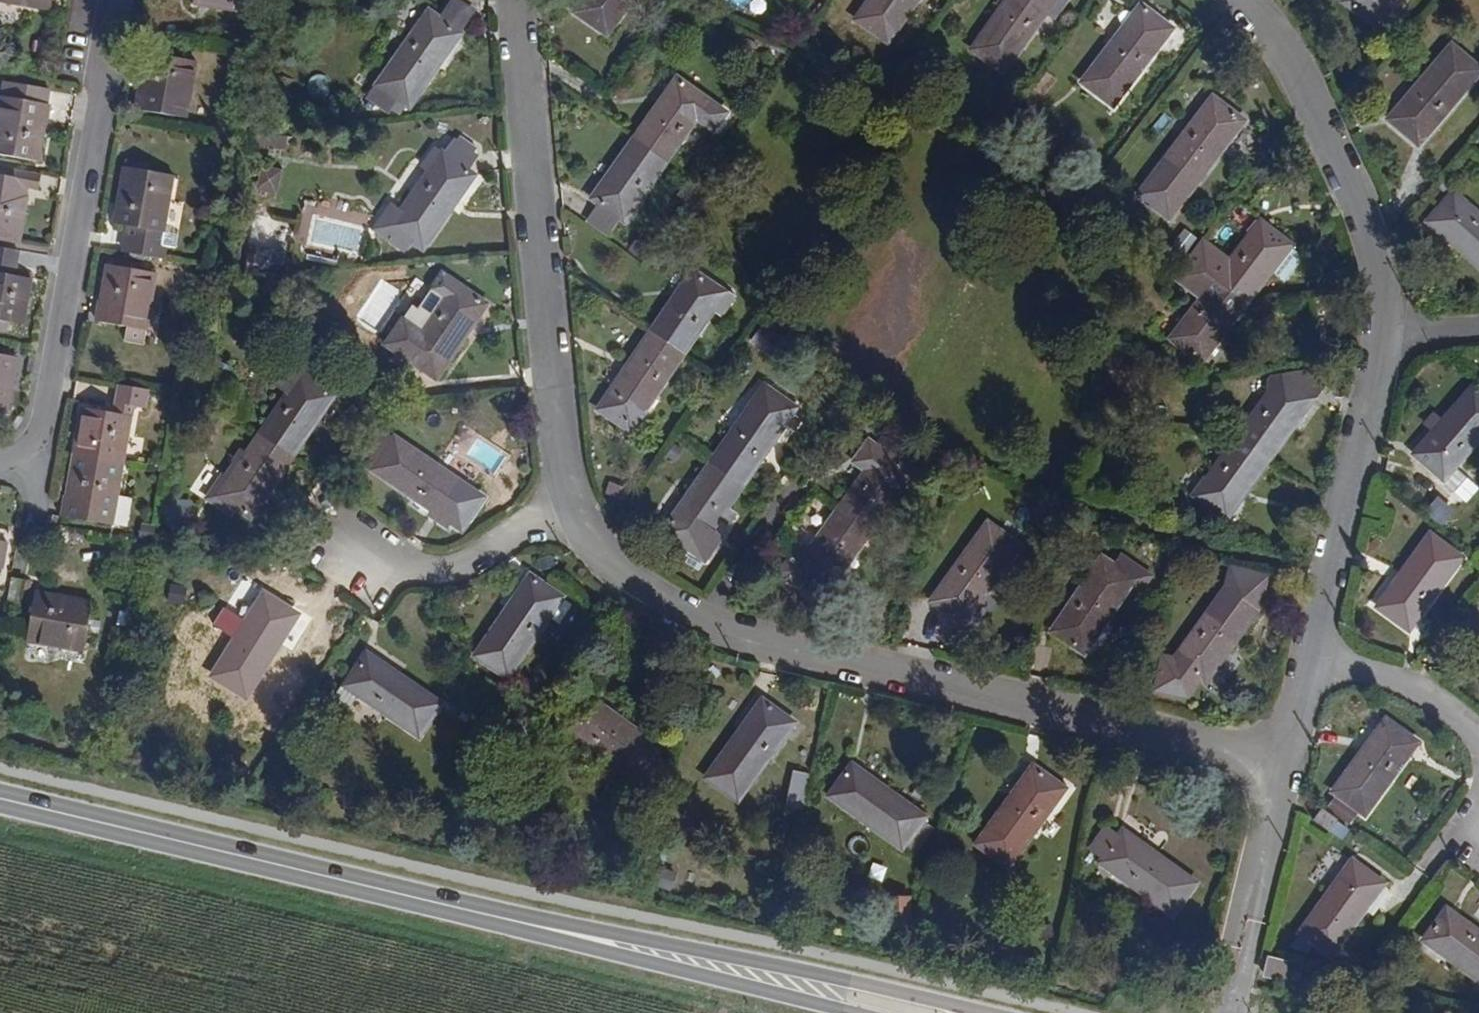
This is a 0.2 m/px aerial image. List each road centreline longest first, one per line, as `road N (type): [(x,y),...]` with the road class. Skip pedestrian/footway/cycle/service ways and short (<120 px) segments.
road 1 (residential): [(1282,764),(1386,333),(1378,242),(1287,54),(1245,0)]
road 2 (residential): [(512,0),(575,505),(593,553),(647,599),(709,629)]
road 3 (residential): [(709,629),(1282,764)]
road 4 (primary): [(986,1012),(438,903)]
road 5 (residential): [(0,463),(38,429),(110,0)]
road 6 (primary): [(438,903),(0,799)]
road 7 (primary): [(438,903),(854,1012)]
road 8 (residential): [(1282,764),(1210,1012)]
road 9 (residential): [(1244,1012),(1282,764)]

